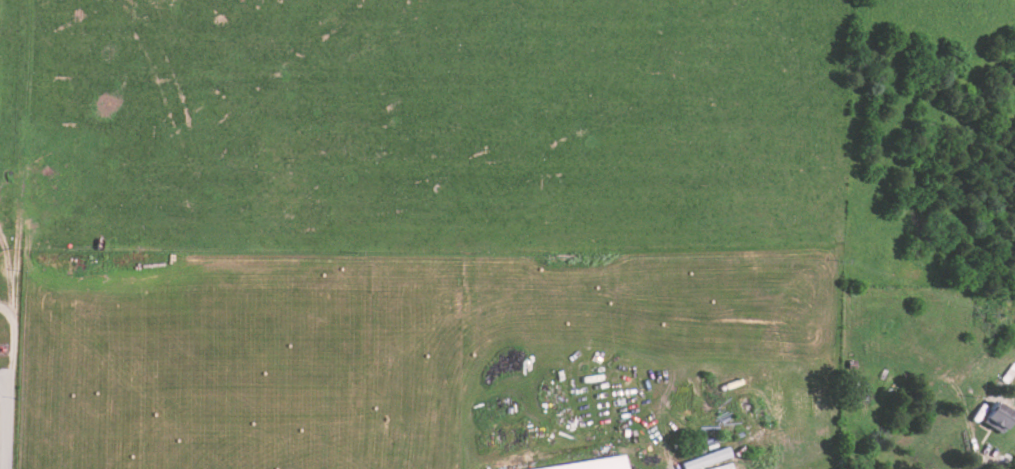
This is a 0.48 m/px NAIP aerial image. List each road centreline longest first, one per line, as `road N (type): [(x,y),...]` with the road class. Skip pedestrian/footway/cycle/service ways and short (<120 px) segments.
road 1 (track): [(767,0),(721,63),(473,253)]
road 2 (residential): [(0,220),(8,0)]

